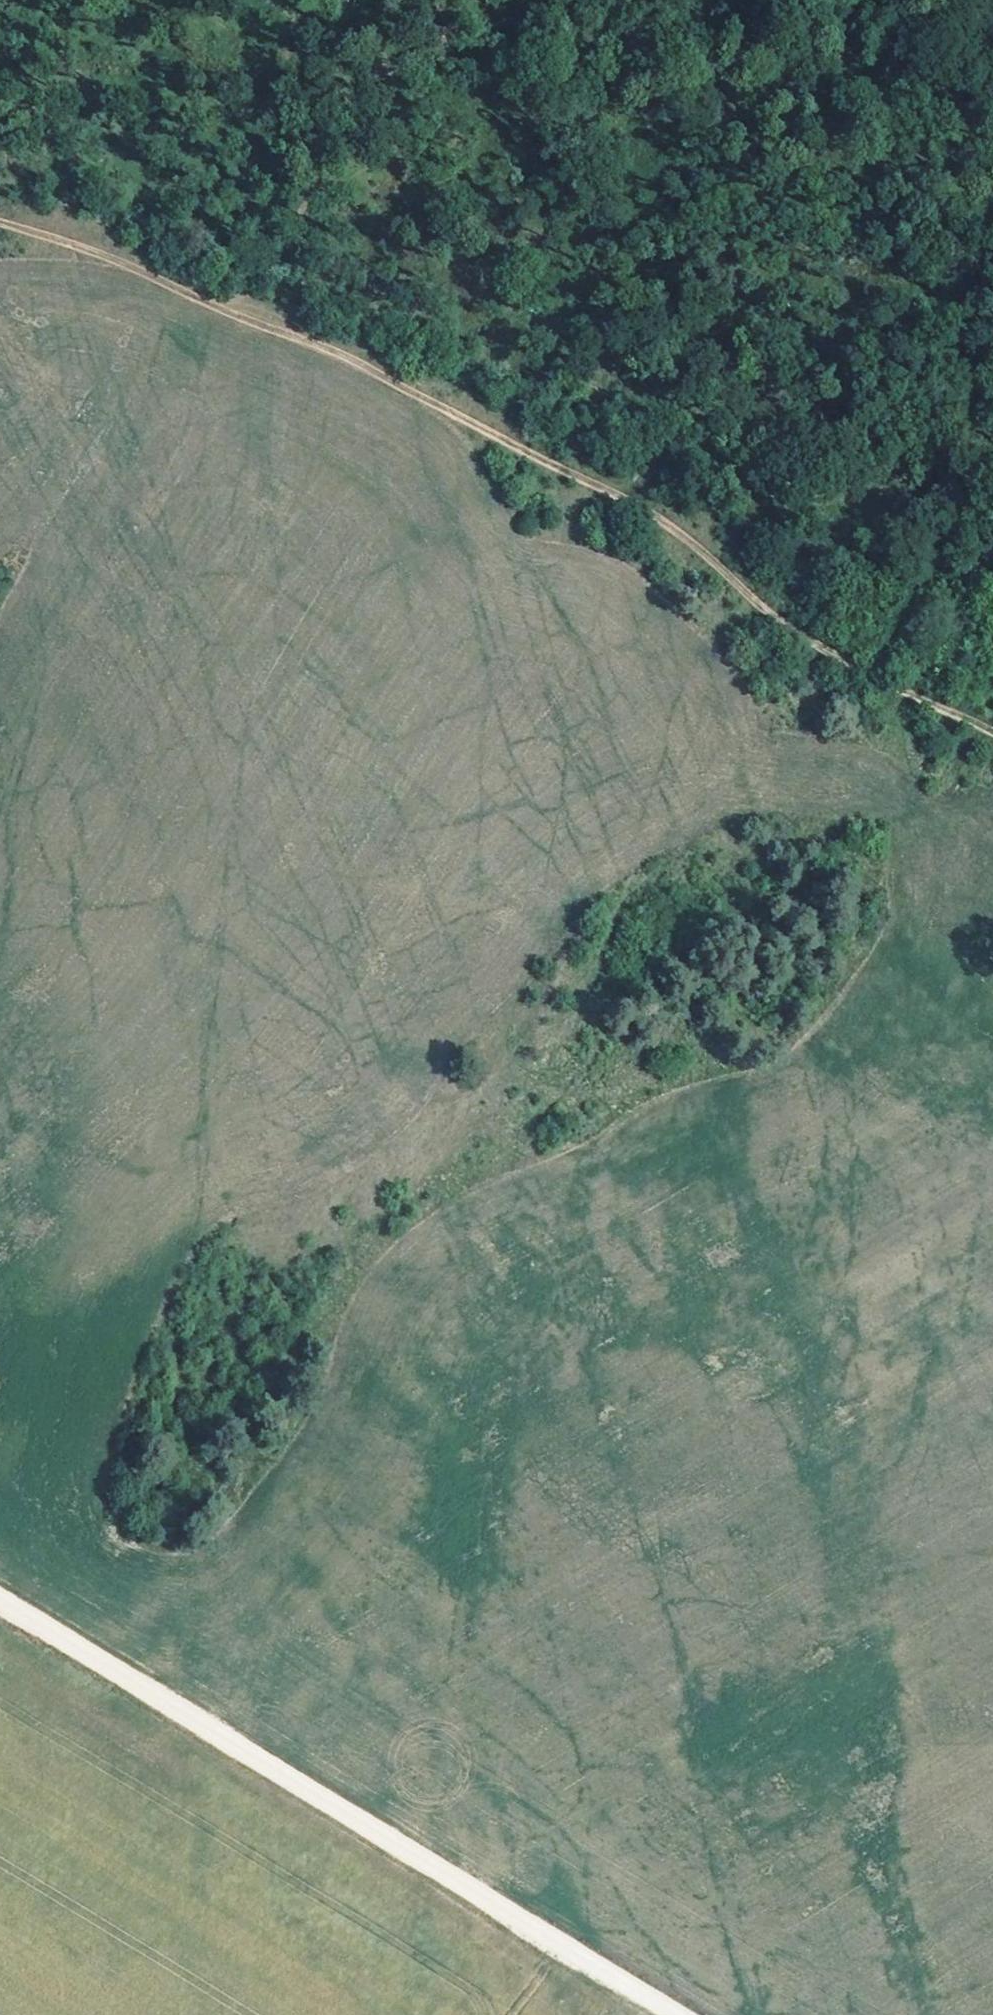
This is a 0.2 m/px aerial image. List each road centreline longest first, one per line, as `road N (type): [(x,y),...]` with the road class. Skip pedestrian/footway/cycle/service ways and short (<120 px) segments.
road 1 (track): [(0,221),(113,259),(349,357),(646,510),(816,642),(992,735)]
road 2 (track): [(0,1599),(678,2014)]

